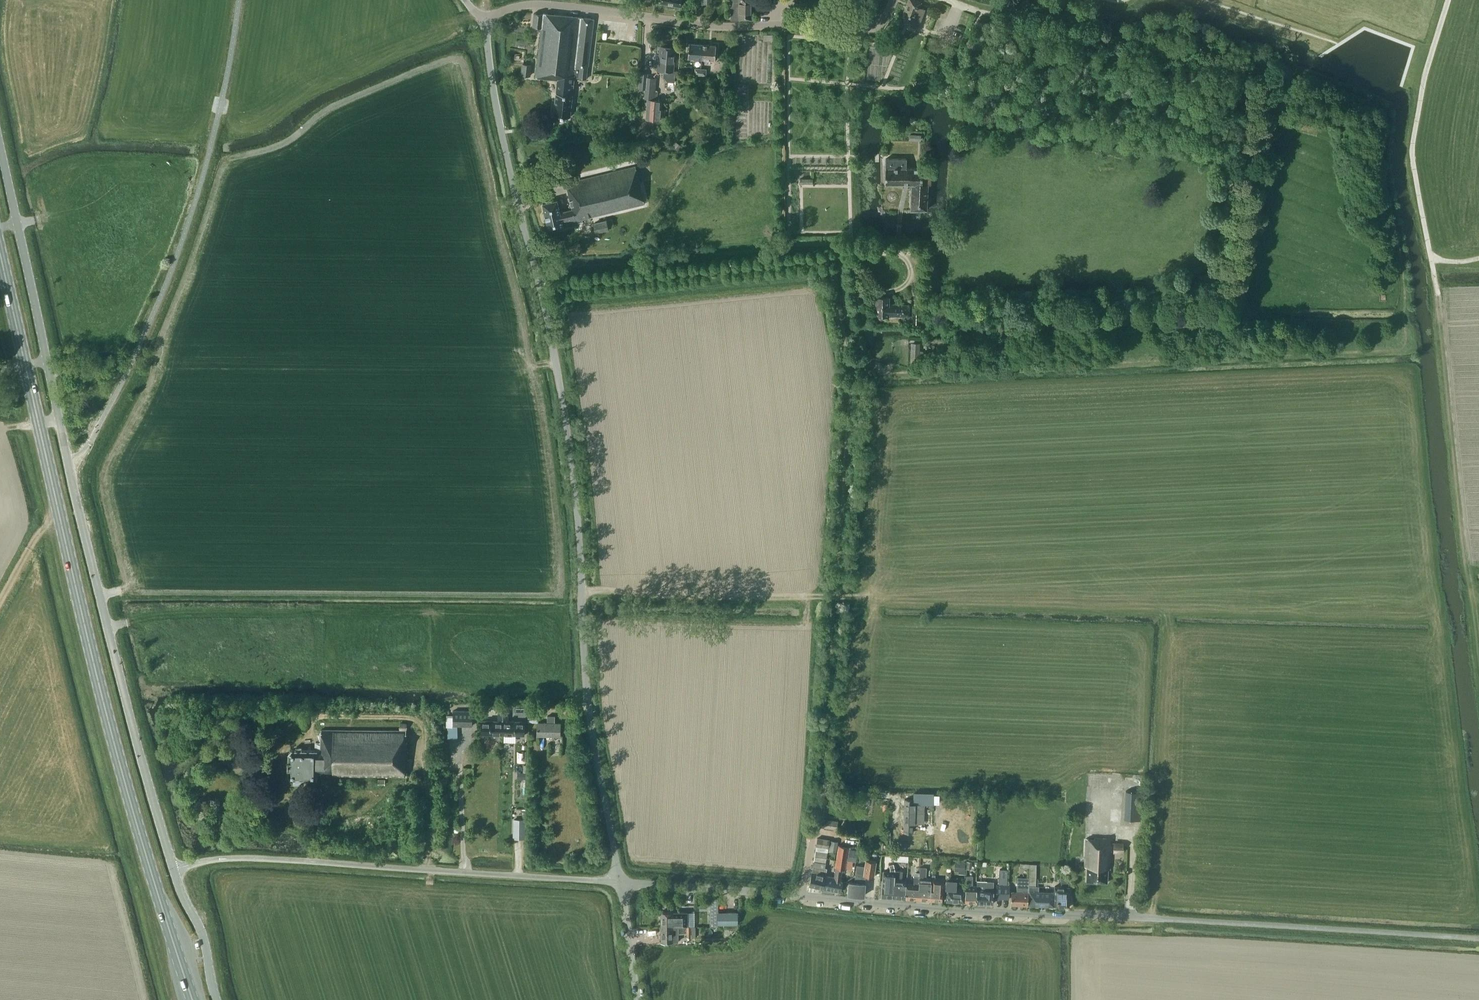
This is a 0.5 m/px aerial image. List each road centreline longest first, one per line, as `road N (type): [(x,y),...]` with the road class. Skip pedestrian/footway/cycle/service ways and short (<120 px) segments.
road 1 (unclassified): [(620,882),(587,696),(564,413),(496,103),(486,15)]
road 2 (unclassified): [(1478,937),(620,882)]
road 3 (primary): [(193,999),(120,762),(39,424)]
road 4 (unclassified): [(173,870),(59,419)]
road 5 (unclassified): [(620,882),(256,858),(173,870)]
road 6 (track): [(986,14),(1270,60),(1285,68),(1279,121)]
road 7 (unclassified): [(788,24),(702,24),(538,4),(486,15)]
road 8 (track): [(862,597),(582,591)]
road 9 (unclassified): [(59,419),(0,146)]
road 10 (track): [(1431,257),(1412,153),(1448,0)]
road 11 (primary): [(39,424),(0,253)]
road 12 (unclassified): [(217,999),(204,938),(173,870)]
road 13 (unclassified): [(894,0),(880,24),(863,31),(788,24)]

